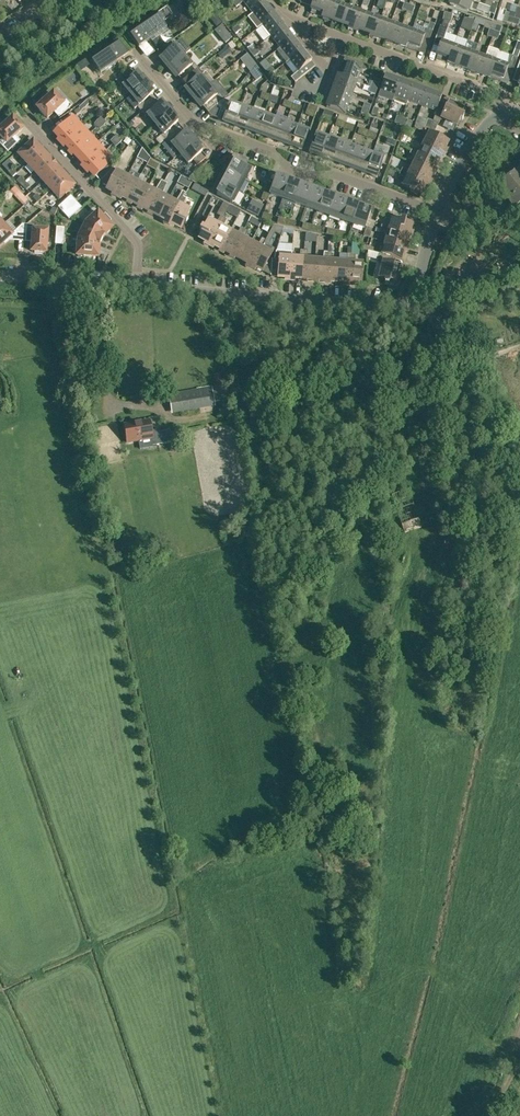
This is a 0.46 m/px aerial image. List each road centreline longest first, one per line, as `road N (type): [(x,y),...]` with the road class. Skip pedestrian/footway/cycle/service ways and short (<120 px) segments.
road 1 (residential): [(437,215),(194,127),(137,59)]
road 2 (residential): [(404,303),(136,290)]
road 3 (residential): [(136,290),(137,246),(26,120)]
road 4 (residential): [(509,112),(497,95),(340,40)]
road 5 (residential): [(136,290),(0,277)]
road 6 (residential): [(437,215),(471,147),(509,112)]

